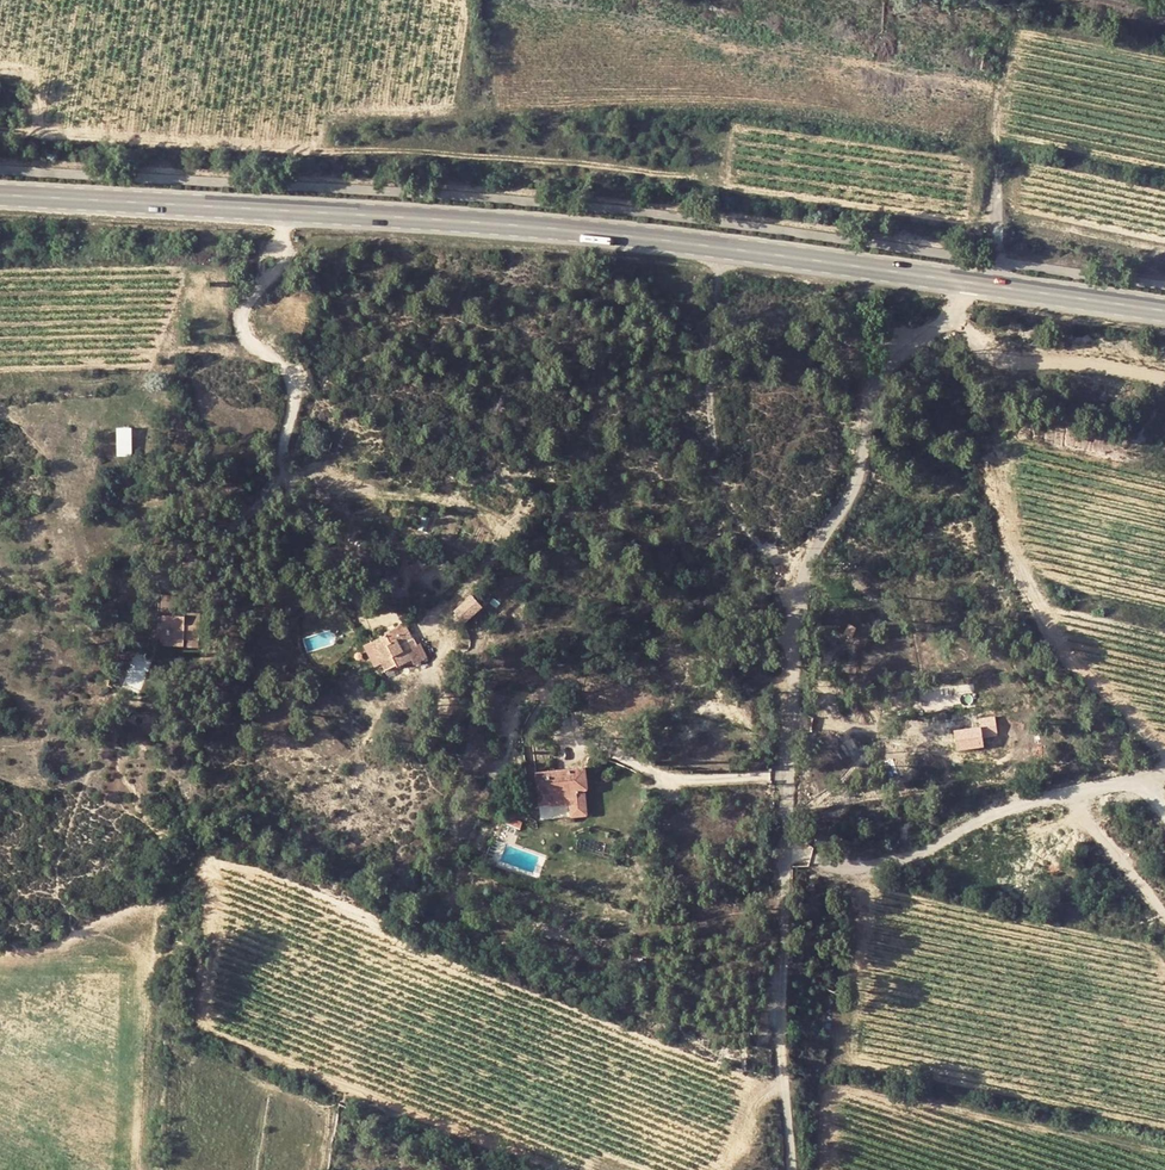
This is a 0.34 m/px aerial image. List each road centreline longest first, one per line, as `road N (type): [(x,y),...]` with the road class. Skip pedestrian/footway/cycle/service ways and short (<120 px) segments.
road 1 (track): [(998,219),(957,224),(498,157),(0,131)]
road 2 (secondary): [(0,195),(554,224),(965,285)]
road 3 (unclassified): [(965,285),(952,314),(880,373),(859,481),(802,582),(780,976),(794,1169)]
road 4 (track): [(1164,750),(1067,655),(1022,562),(1005,482),(1013,446)]
road 5 (track): [(1016,36),(996,177),(994,288)]
road 6 (track): [(952,314),(989,352),(1016,361),(1081,361),(1164,380)]
road 7 (secondary): [(965,285),(1164,312)]

